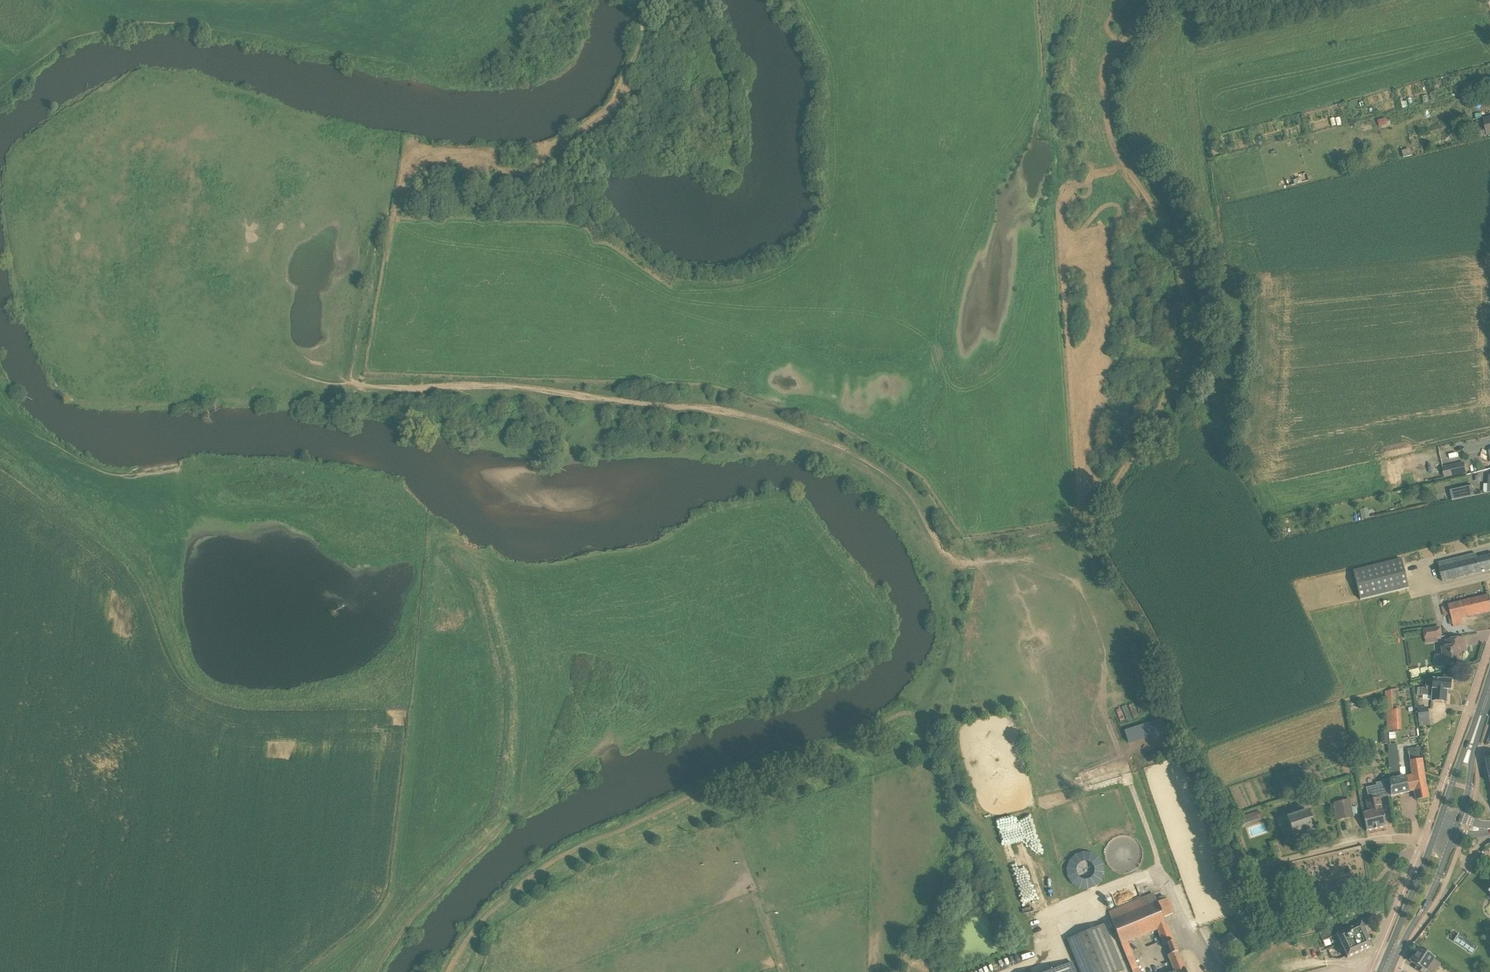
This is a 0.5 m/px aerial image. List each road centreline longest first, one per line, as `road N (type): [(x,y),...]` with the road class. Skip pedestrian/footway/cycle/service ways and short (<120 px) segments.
road 1 (unclassified): [(1270,866),(1364,842),(1435,835)]
road 2 (primary): [(1389,964),(1430,900),(1455,835)]
road 3 (primary): [(1435,835),(1389,964)]
road 4 (primary): [(1487,697),(1443,814)]
road 5 (primary): [(1461,819),(1487,697)]

